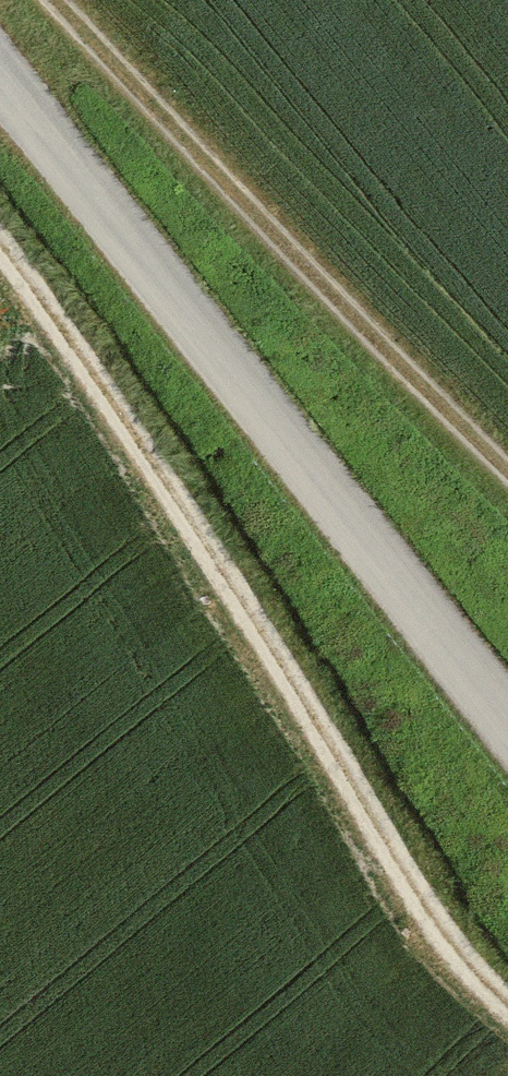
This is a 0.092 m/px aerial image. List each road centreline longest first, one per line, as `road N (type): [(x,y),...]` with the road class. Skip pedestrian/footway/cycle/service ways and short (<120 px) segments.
road 1 (track): [(0,260),(252,614),(432,925),(507,1011)]
road 2 (track): [(507,727),(0,87)]

